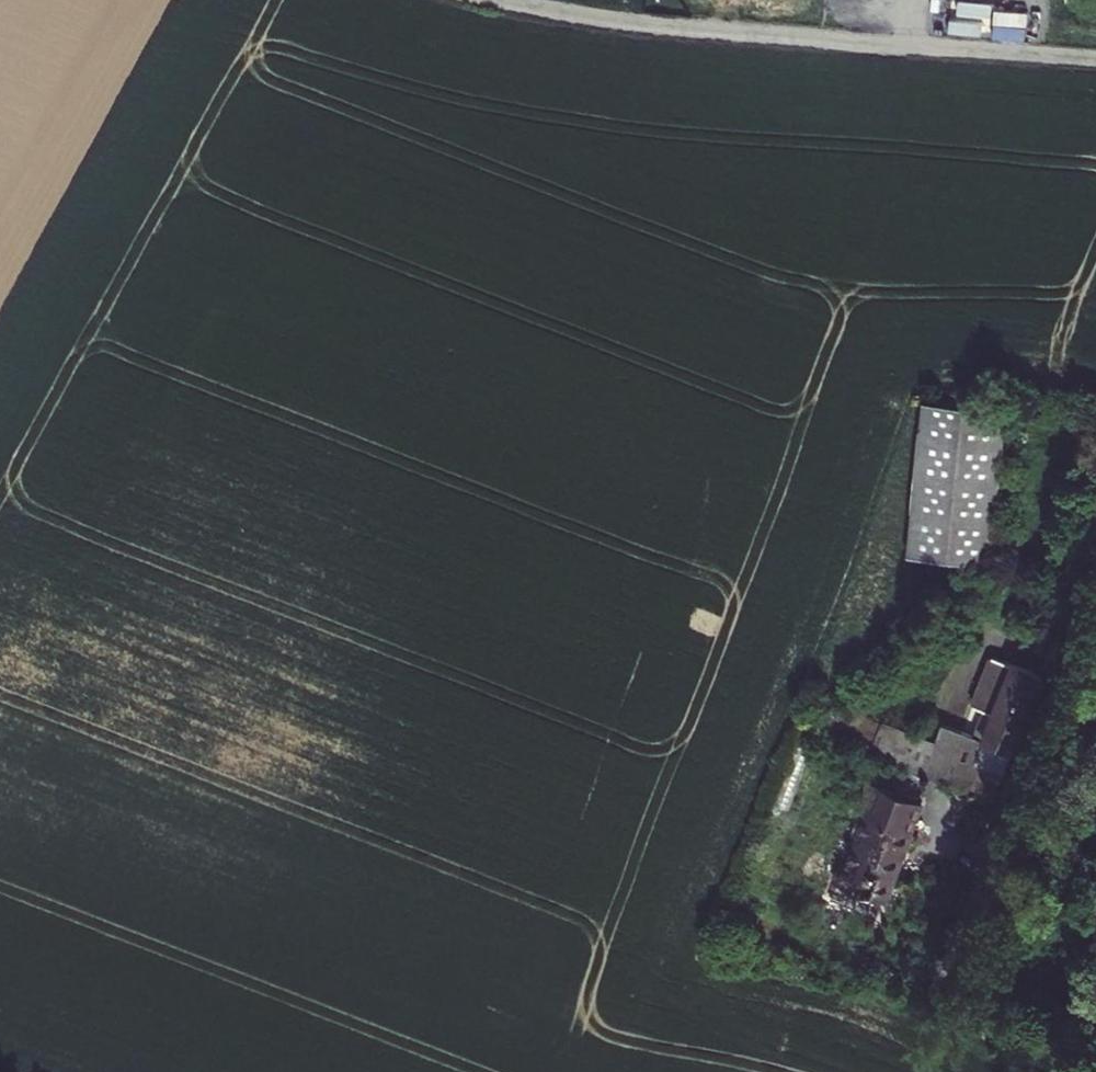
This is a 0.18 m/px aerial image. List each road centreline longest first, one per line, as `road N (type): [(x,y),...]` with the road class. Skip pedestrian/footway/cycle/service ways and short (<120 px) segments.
road 1 (track): [(1095,65),(593,26),(487,0)]
road 2 (track): [(1095,590),(935,1007),(1036,1071)]

